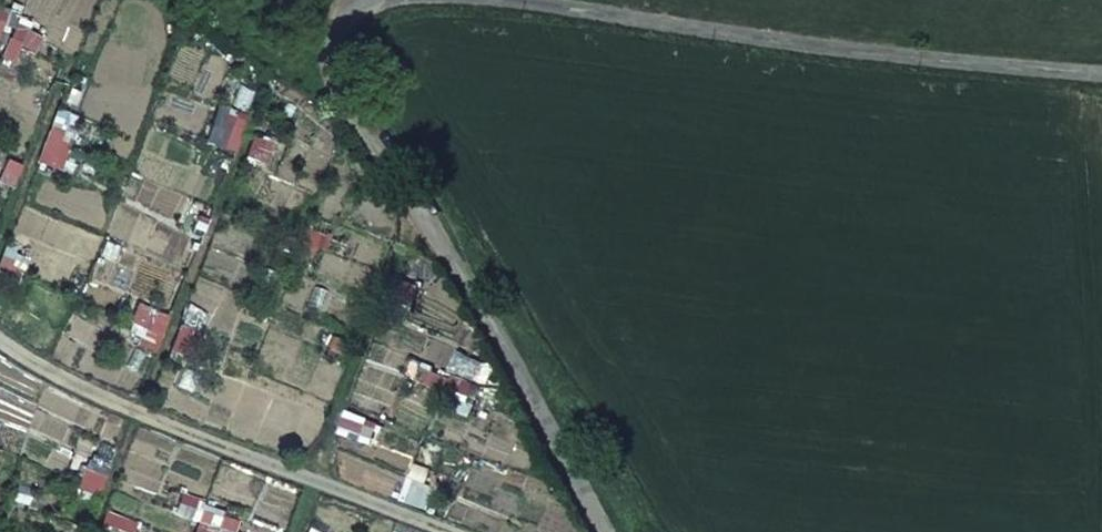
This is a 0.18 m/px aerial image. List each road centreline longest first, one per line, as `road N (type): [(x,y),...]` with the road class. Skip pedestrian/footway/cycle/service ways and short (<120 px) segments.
road 1 (unclassified): [(370,0),(338,20),(322,55),(333,94),(434,228),(604,531)]
road 2 (unclassified): [(1101,75),(818,47),(507,0)]
road 3 (track): [(203,0),(322,55)]

